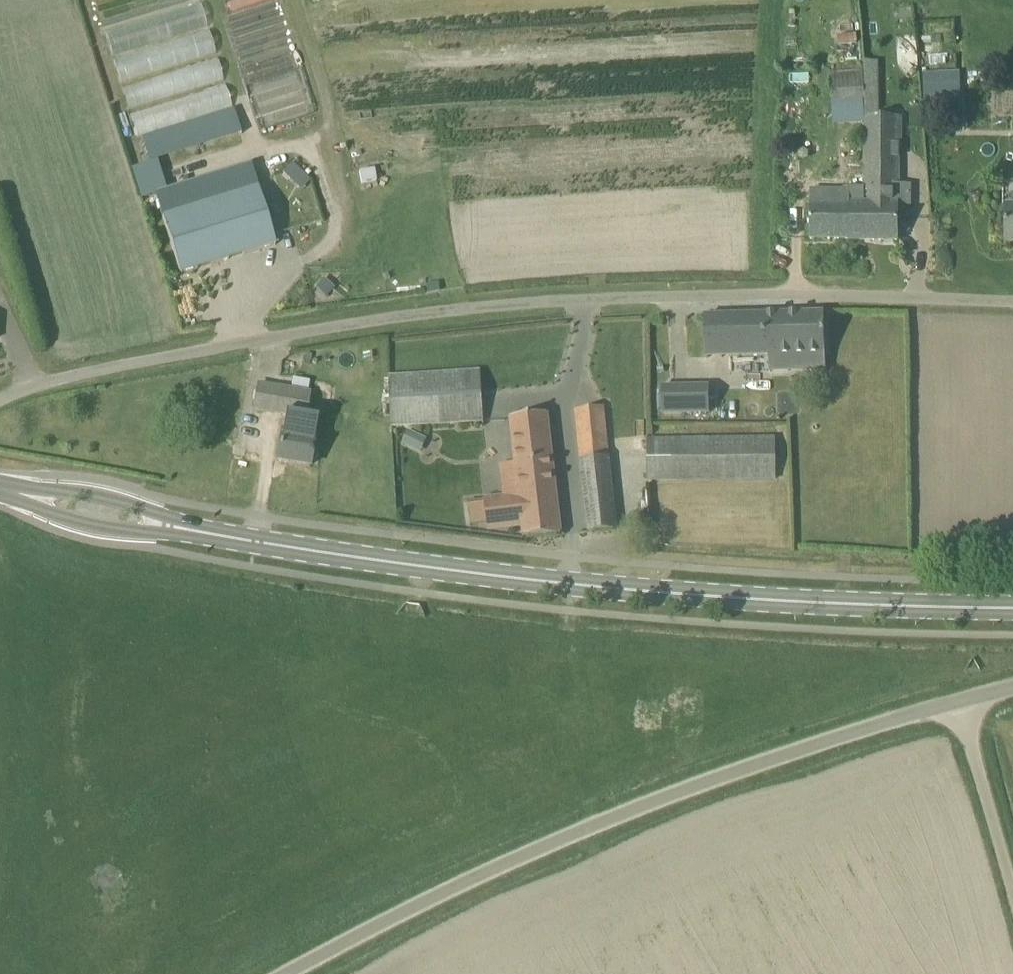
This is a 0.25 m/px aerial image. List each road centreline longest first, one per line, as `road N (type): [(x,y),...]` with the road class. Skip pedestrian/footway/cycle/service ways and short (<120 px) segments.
road 1 (unclassified): [(0,402),(73,375),(303,333),(573,299),(800,294),(1012,302)]
road 2 (secondary): [(1012,608),(700,597),(456,572),(178,527)]
road 3 (unclassified): [(287,973),(529,853),(724,775),(959,701)]
road 4 (unclassified): [(1012,900),(959,701)]
road 5 (secondary): [(6,488),(91,525),(178,527)]
road 6 (secondary): [(178,527),(103,494),(6,488)]

